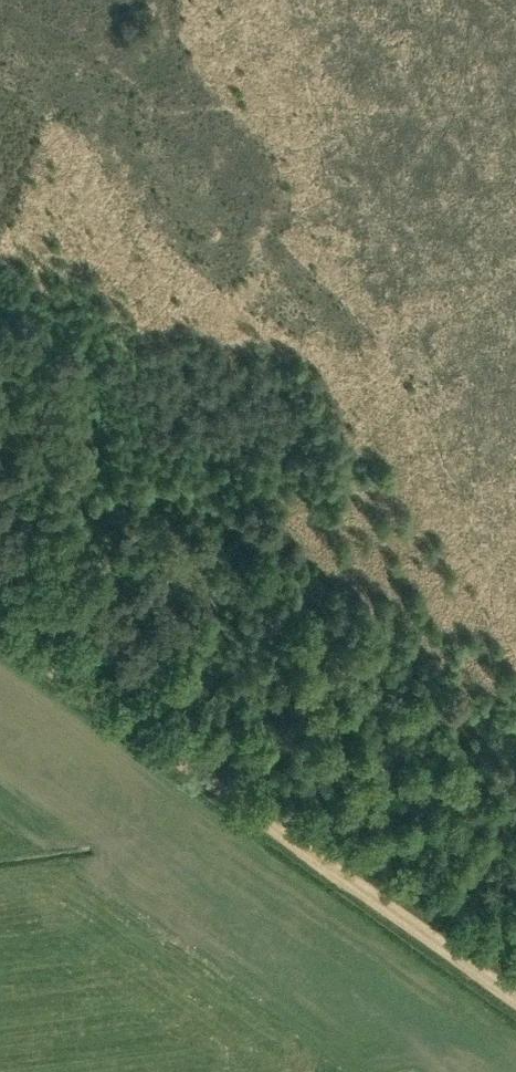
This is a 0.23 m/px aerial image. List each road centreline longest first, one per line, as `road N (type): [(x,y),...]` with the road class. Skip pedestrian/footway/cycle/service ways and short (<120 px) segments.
road 1 (track): [(0,627),(515,1001)]

